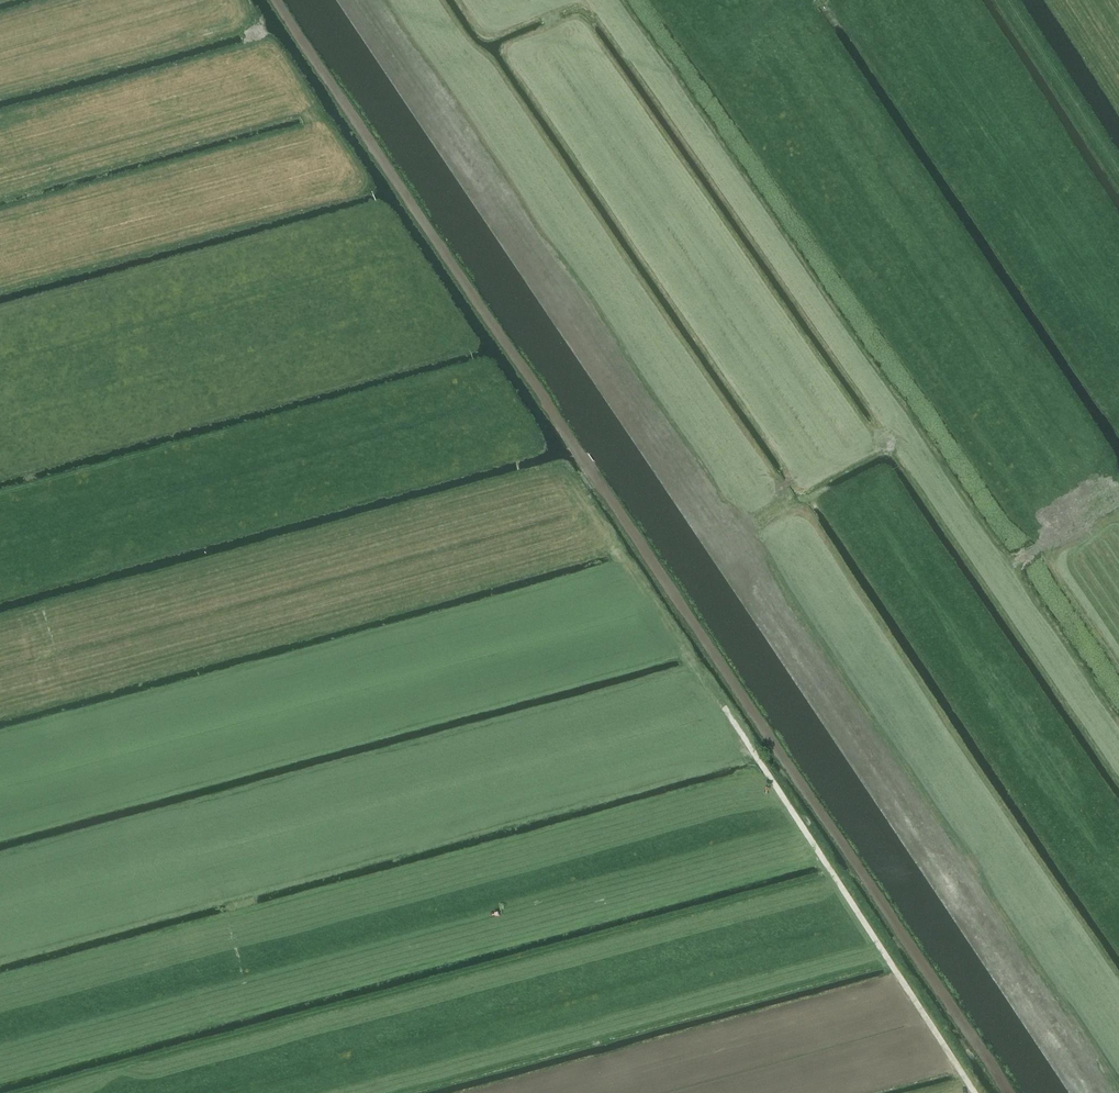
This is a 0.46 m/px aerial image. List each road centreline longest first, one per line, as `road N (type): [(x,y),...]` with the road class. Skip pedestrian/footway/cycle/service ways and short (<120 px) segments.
road 1 (track): [(730,716),(977,1092)]

